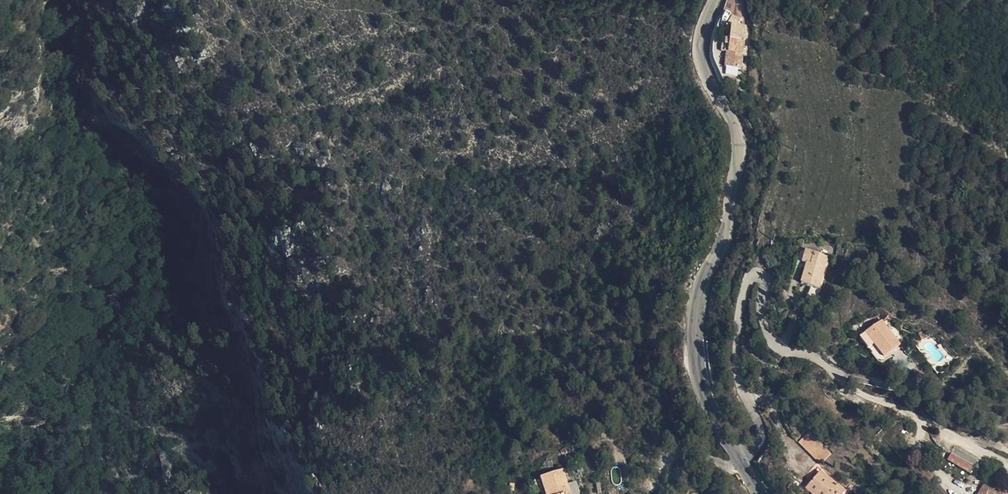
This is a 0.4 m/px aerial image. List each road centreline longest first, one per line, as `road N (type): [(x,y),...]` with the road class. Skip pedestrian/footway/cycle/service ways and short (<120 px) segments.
road 1 (residential): [(738,463),(756,431),(735,339),(744,291),(761,278),(768,336),(778,349),(807,354),(863,396),(1007,462)]
road 2 (tertiary): [(715,0),(700,42),(709,83),(739,142),(727,227),(701,295),(695,351),(699,380),(738,463)]

